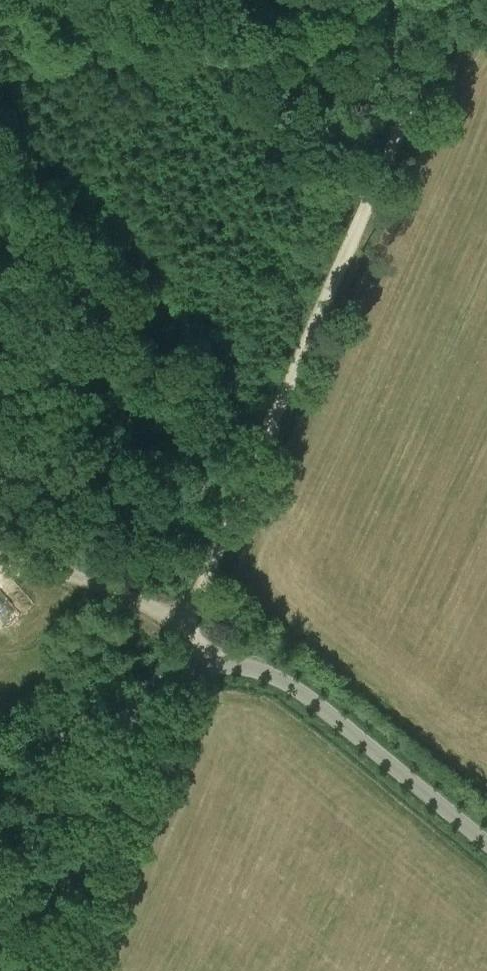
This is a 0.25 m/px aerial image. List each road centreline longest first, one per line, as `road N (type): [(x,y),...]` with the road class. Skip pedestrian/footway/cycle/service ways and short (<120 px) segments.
road 1 (track): [(456,0),(193,603),(190,670)]
road 2 (unclassified): [(486,843),(294,687),(237,664),(153,686),(0,776)]
road 3 (track): [(137,724),(27,970)]

